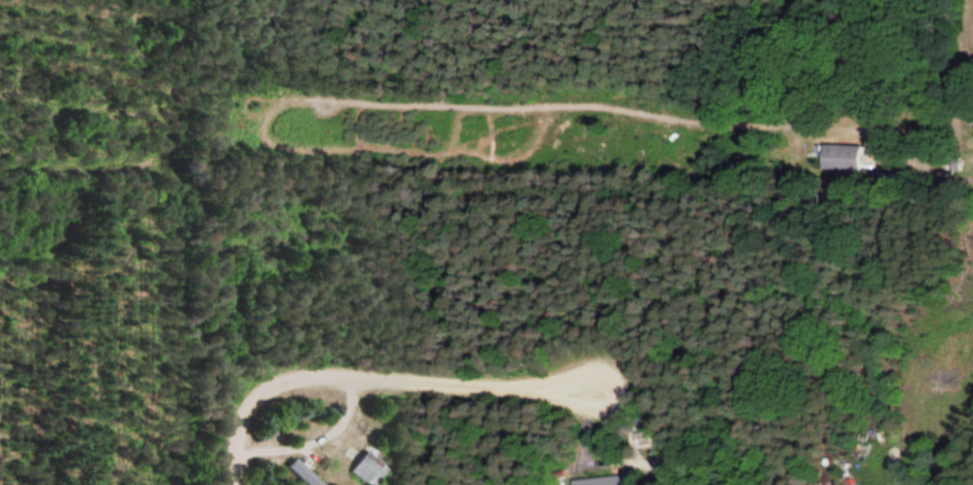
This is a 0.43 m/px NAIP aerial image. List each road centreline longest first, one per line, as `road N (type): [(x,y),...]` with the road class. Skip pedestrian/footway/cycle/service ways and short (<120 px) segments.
road 1 (residential): [(242,408),(259,388),(285,379),(591,389)]

